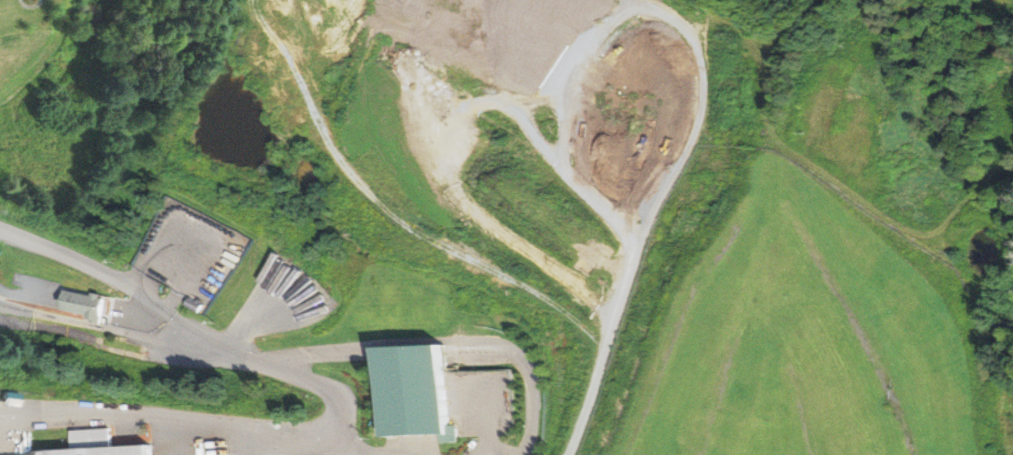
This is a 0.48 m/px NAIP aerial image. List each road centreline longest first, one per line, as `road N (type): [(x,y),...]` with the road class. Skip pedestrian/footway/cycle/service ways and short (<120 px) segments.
road 1 (track): [(566,454),(653,206),(697,122),(701,91),(691,34),(645,0)]
road 2 (track): [(691,34),(708,19),(736,26),(757,52),(778,143),(903,229),(947,225),(1012,142)]

